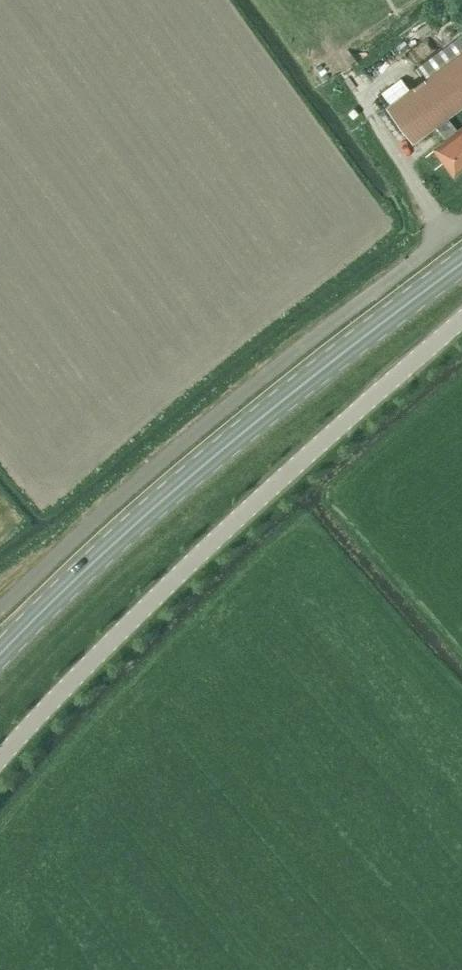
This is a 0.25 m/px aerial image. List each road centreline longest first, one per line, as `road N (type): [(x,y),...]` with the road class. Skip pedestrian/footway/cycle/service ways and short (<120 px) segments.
road 1 (unclassified): [(0,764),(181,571),(461,320)]
road 2 (primary): [(0,654),(124,531),(461,263)]
road 3 (unclassified): [(0,611),(231,400),(461,225)]

